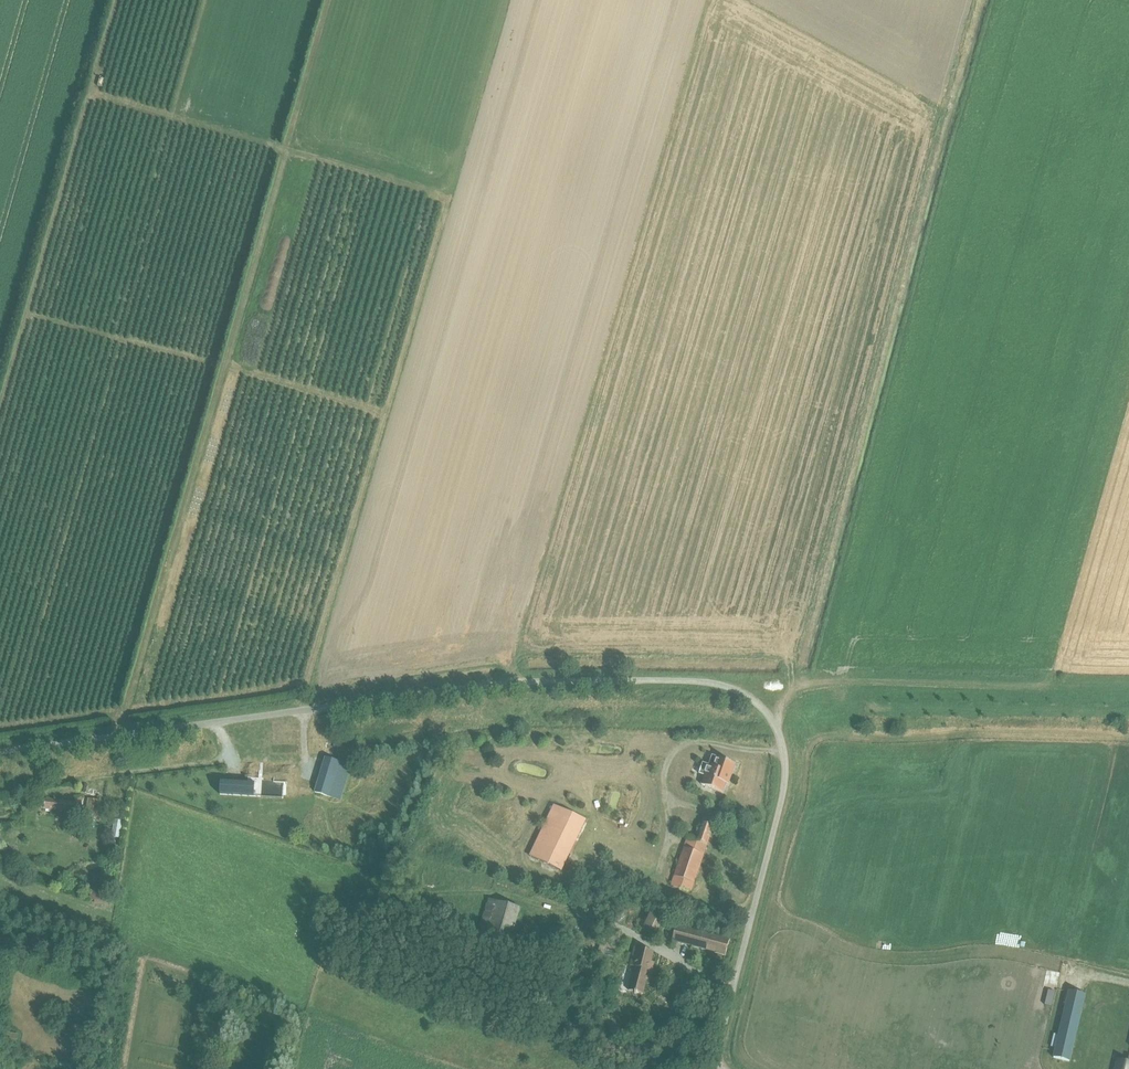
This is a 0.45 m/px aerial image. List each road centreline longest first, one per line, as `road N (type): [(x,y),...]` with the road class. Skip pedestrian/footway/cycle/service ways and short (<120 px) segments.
road 1 (residential): [(0,752),(509,683),(685,680),(724,685),(761,706),(784,753)]
road 2 (unclassified): [(714,1068),(783,793),(784,753)]
road 3 (track): [(768,713),(809,682),(1044,683)]

